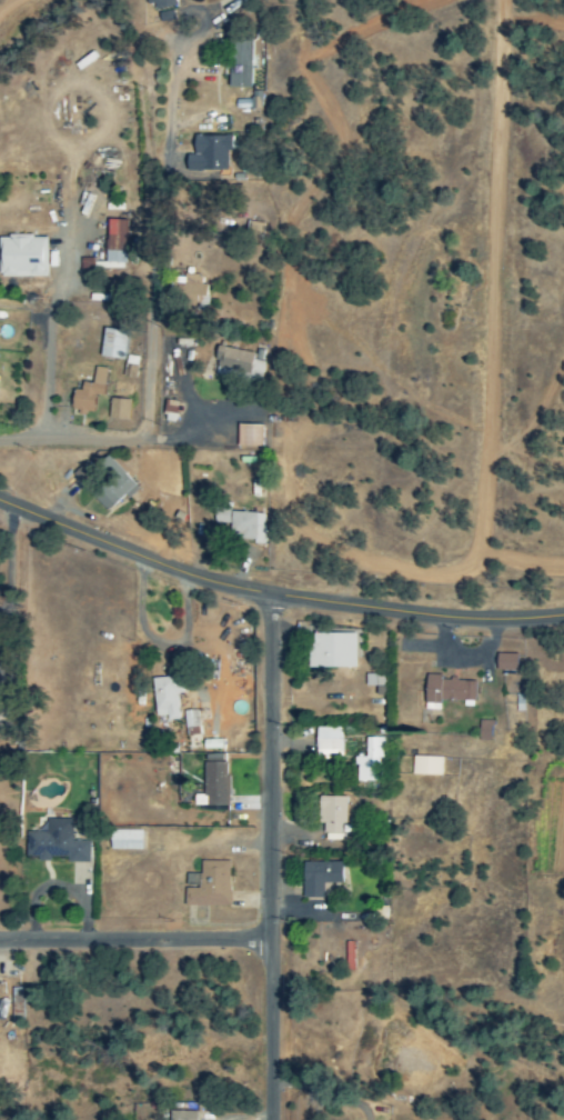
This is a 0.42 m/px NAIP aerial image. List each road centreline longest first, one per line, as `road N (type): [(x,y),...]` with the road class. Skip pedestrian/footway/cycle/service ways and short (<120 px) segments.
road 1 (tertiary): [(0,503),(224,587),(442,618),(563,618)]
road 2 (residential): [(272,1119),(271,596)]
road 3 (residential): [(0,940),(272,940)]

